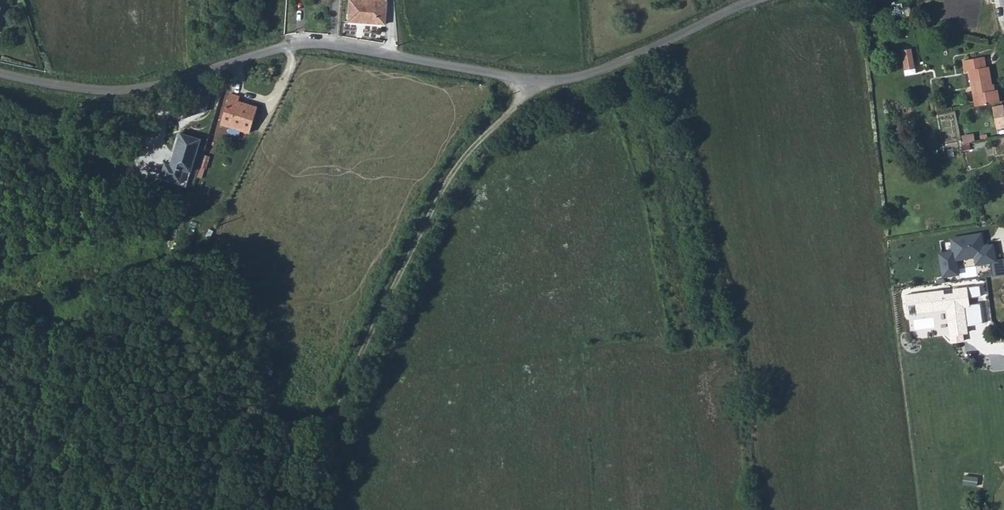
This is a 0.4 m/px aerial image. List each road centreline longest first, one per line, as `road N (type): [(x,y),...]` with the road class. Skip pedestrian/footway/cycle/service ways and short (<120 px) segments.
road 1 (unclassified): [(756,0),(625,62),(531,82),(306,45),(128,93),(0,73)]
road 2 (track): [(302,509),(337,404),(423,226),(455,167),(531,82)]

